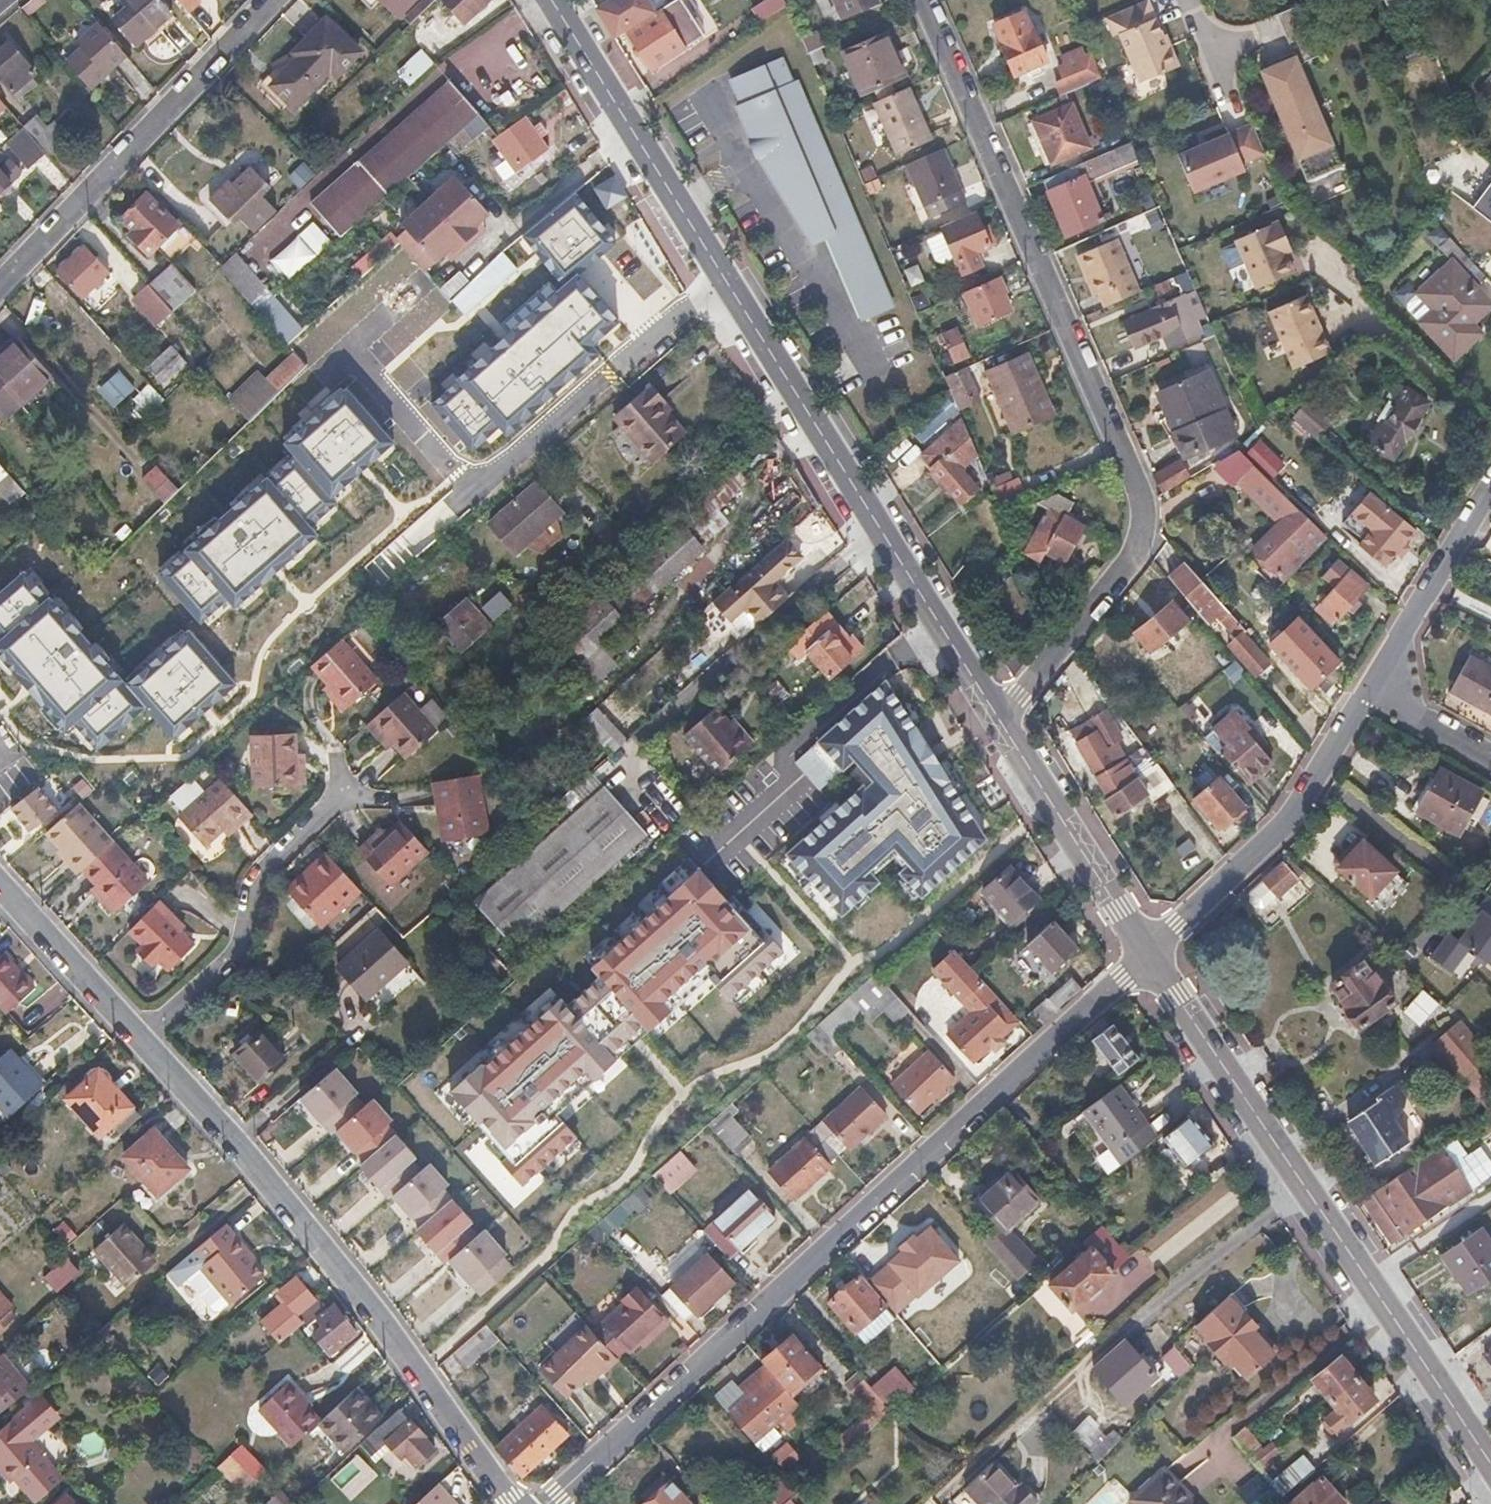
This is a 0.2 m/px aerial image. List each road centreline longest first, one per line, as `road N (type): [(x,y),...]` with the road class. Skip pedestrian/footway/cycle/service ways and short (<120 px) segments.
road 1 (primary): [(1000,721),(551,0)]
road 2 (residential): [(922,0),(1139,496),(1143,543),(1000,721)]
road 3 (residential): [(543,1503),(1145,955)]
road 4 (residential): [(143,1036),(362,1299),(513,1503)]
road 5 (residential): [(1306,1191),(1160,1298),(933,1503)]
road 6 (residential): [(269,0),(0,283)]
road 7 (residential): [(1145,955),(1285,826),(1368,692)]
road 8 (primary): [(1490,1466),(1306,1191)]
road 9 (residential): [(143,1036),(235,951),(254,879),(343,790)]
road 10 (primary): [(1306,1191),(1145,955)]
road 11 (primary): [(1145,955),(1000,721)]
road 12 (residential): [(1368,692),(1490,490)]
road 13 (residential): [(0,888),(143,1036)]
road 14 (residential): [(1368,692),(1490,761)]

